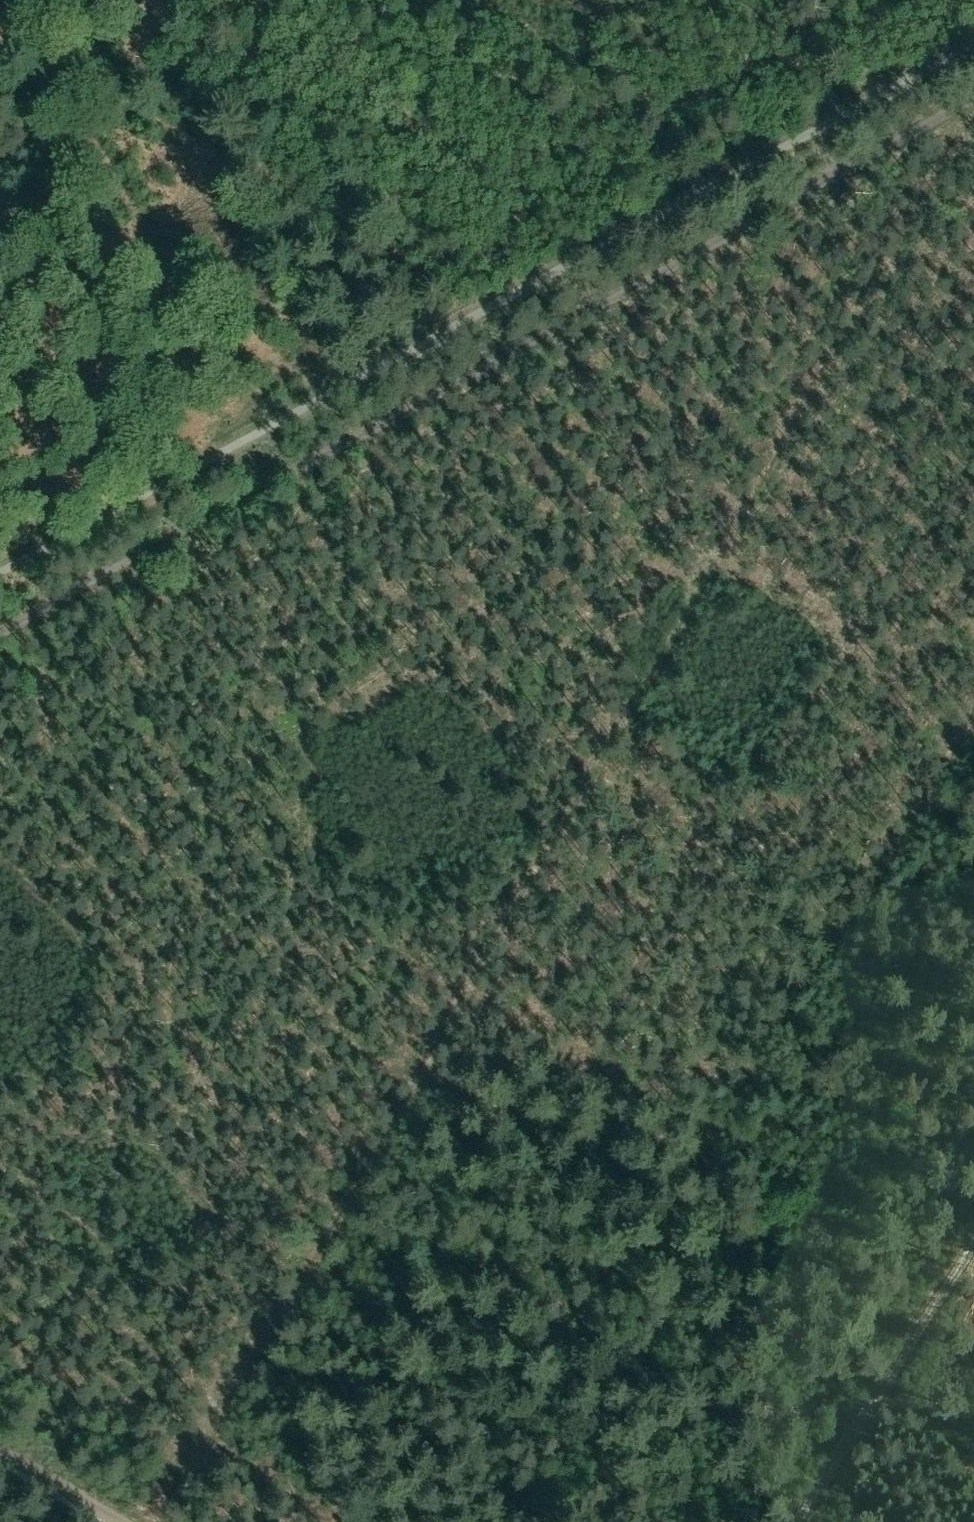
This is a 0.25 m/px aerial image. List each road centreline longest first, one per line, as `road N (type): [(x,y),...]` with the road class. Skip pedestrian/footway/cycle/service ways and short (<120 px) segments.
road 1 (track): [(0,631),(973,101)]
road 2 (track): [(126,1521),(0,1448)]

